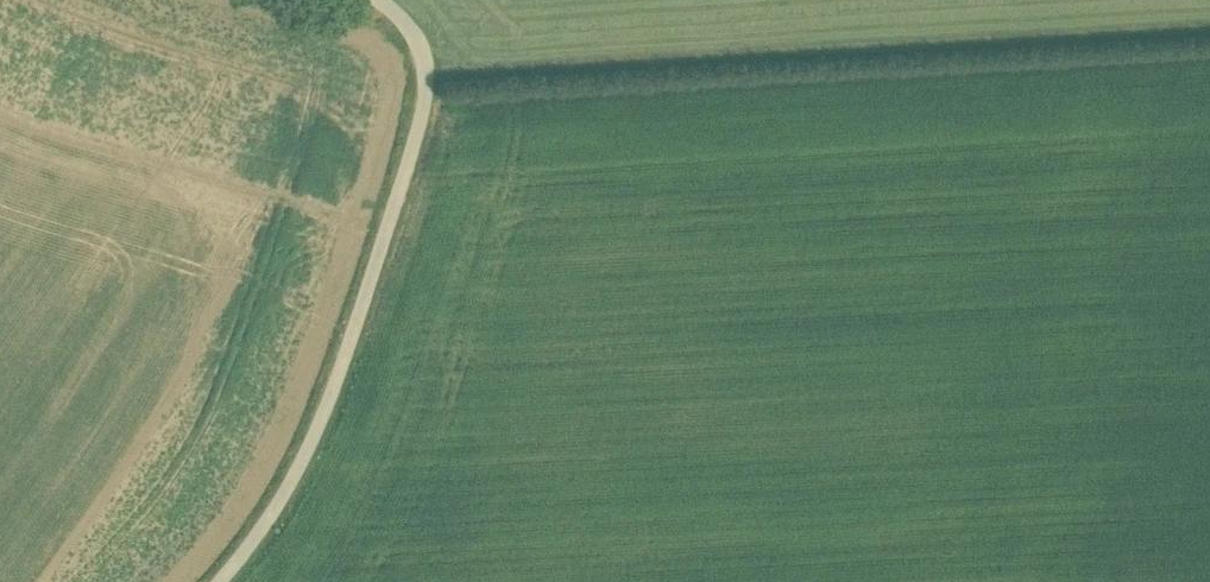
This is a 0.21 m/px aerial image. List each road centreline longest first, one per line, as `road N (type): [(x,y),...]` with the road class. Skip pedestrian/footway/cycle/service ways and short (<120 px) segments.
road 1 (unclassified): [(217,581),(302,480),(416,134),(426,75),(407,25),(376,0)]

